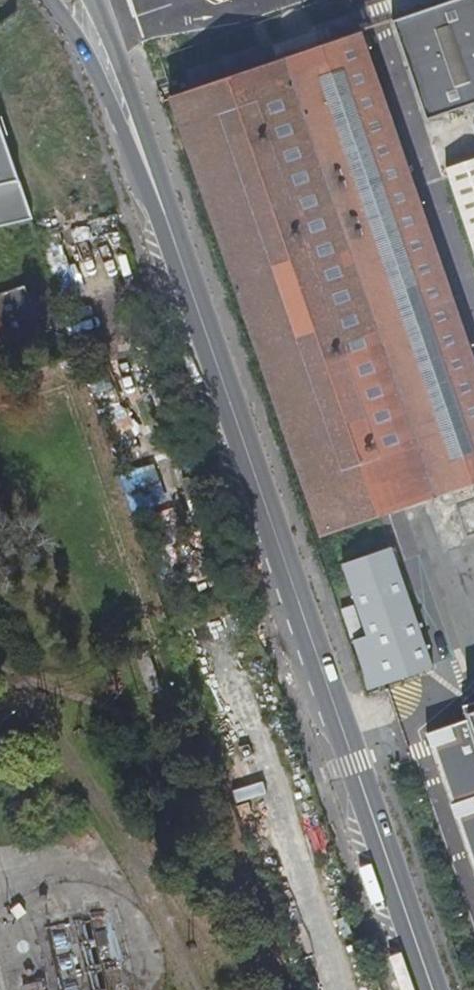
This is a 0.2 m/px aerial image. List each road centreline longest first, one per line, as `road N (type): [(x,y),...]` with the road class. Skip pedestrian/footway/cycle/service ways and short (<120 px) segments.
road 1 (secondary): [(138,155),(413,989)]
road 2 (secondary): [(38,0),(77,44),(138,155)]
road 3 (secondary): [(138,155),(83,0)]

